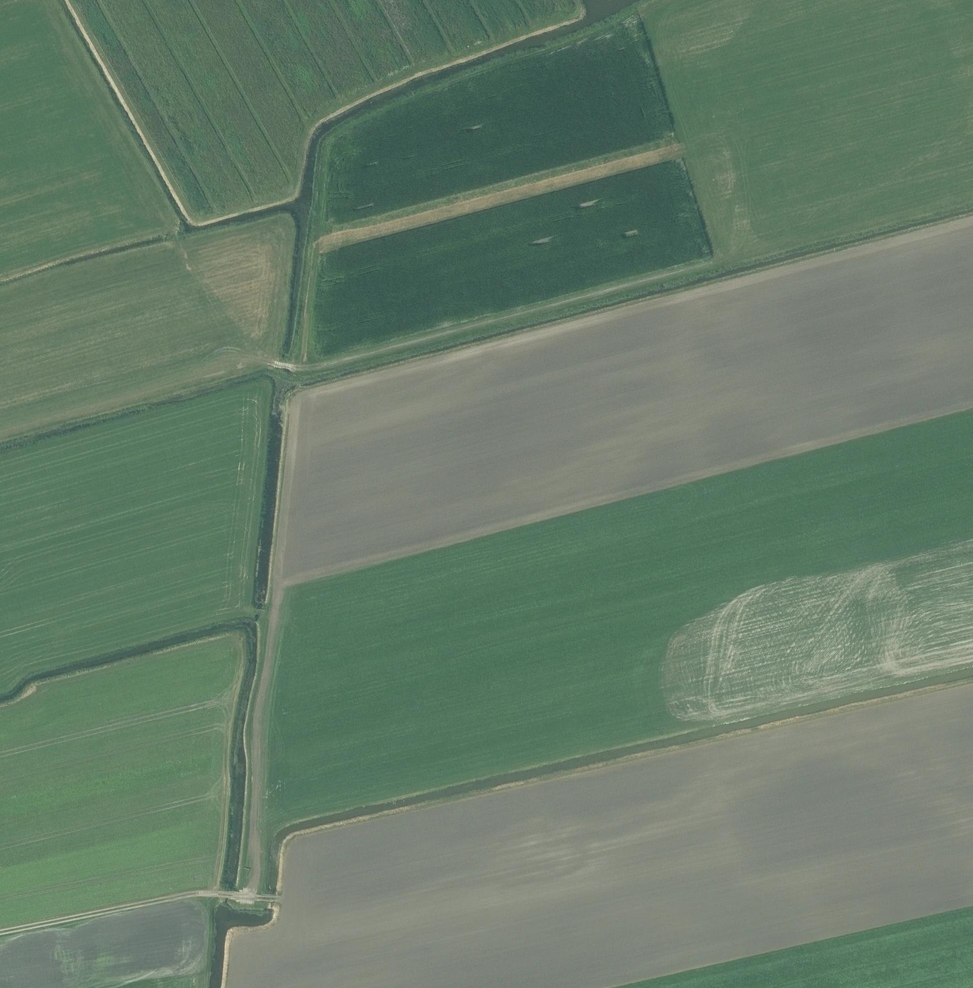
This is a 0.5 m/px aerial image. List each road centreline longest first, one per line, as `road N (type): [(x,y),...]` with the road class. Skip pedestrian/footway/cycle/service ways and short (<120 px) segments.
road 1 (track): [(240,603),(271,623),(258,699),(254,897),(197,893),(0,932)]
road 2 (track): [(321,359),(296,370),(274,364),(172,255),(0,302)]

